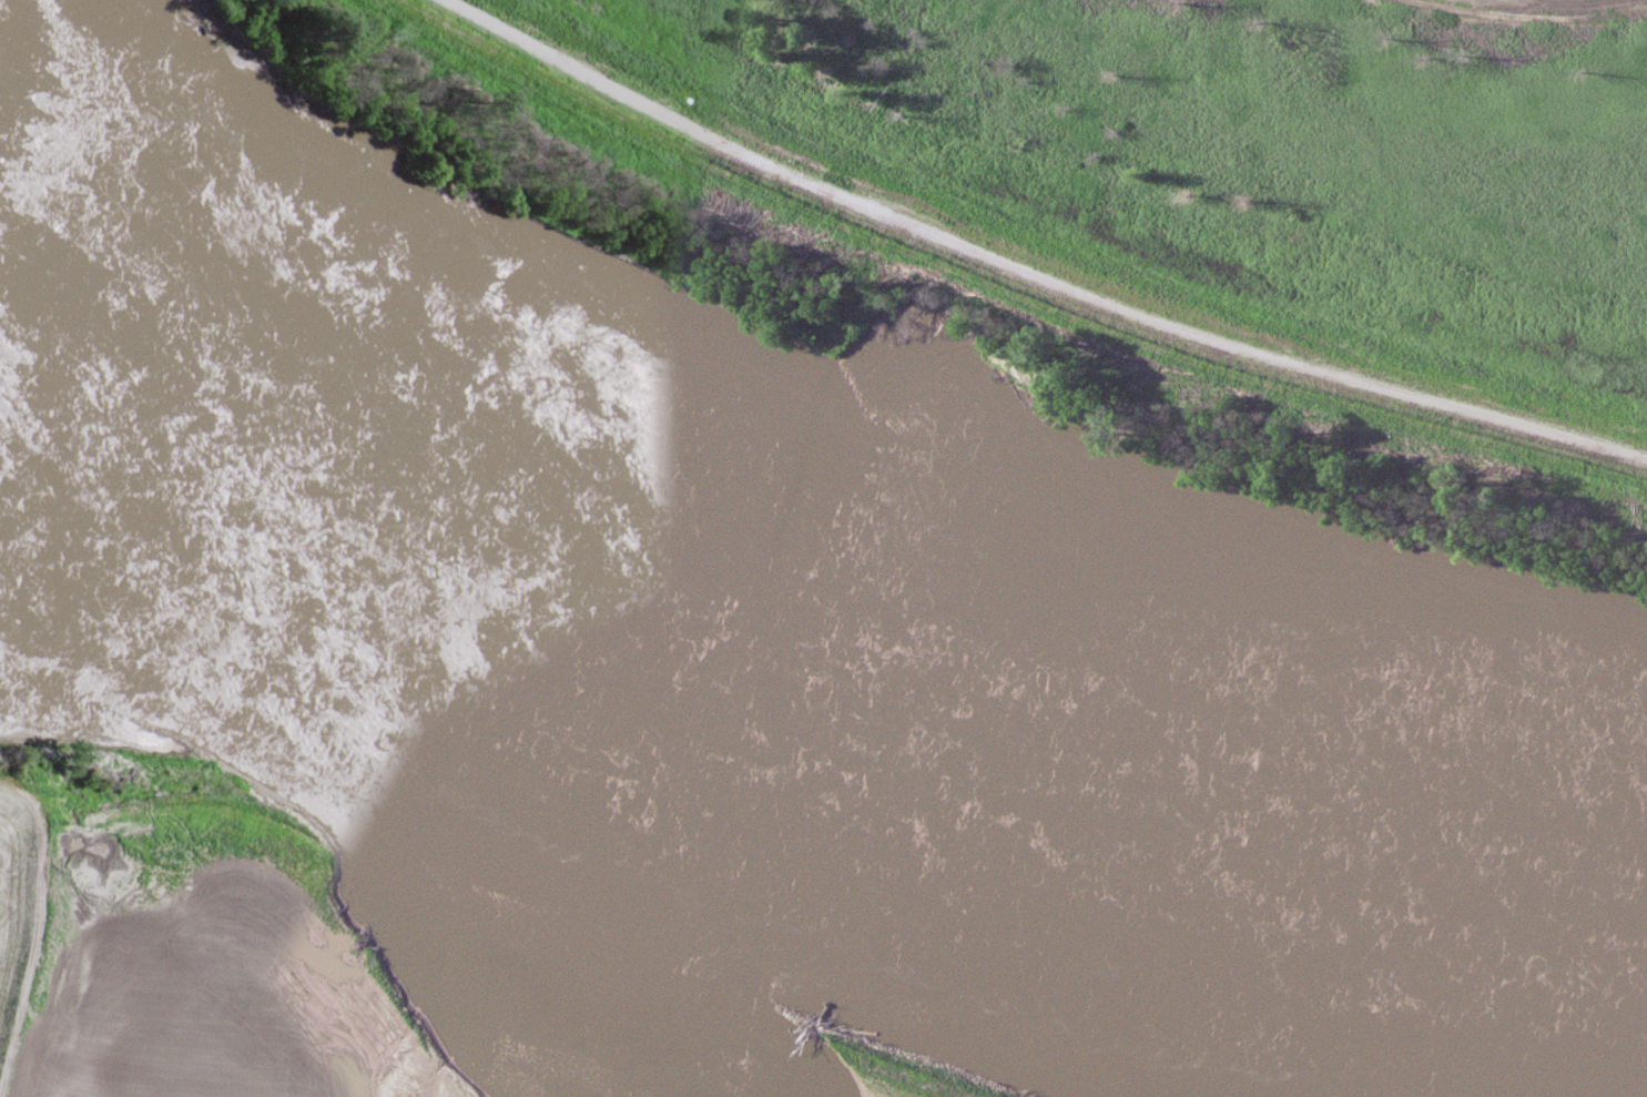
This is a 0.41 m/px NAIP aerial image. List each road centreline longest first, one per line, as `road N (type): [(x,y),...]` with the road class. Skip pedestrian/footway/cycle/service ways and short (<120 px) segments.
road 1 (residential): [(437,0),(758,169),(1117,312),(1646,464)]

